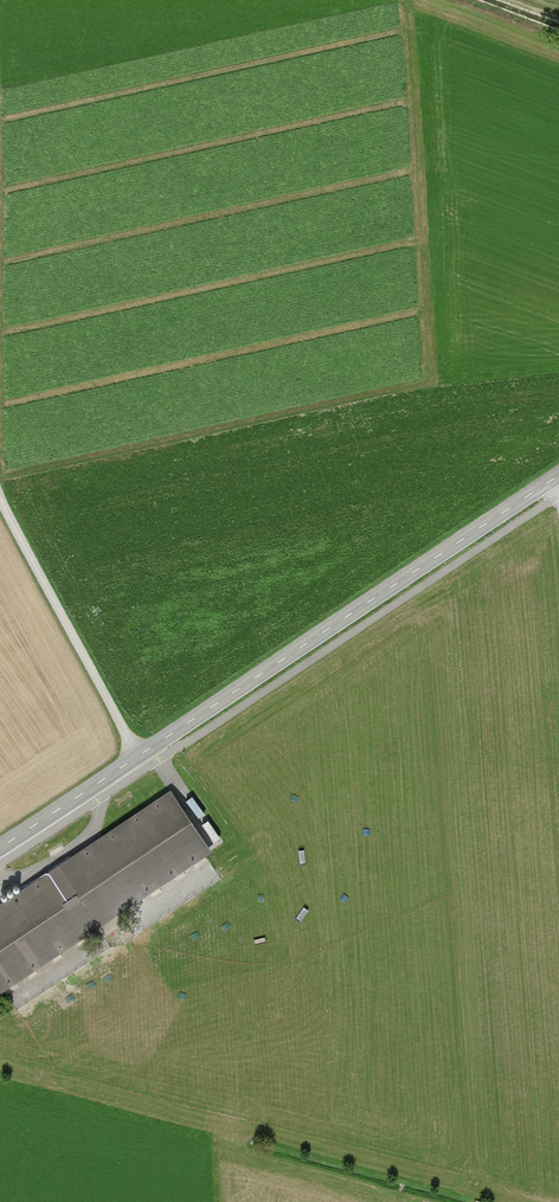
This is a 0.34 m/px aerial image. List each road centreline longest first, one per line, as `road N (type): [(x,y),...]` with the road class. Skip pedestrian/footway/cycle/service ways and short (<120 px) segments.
road 1 (tertiary): [(558,476),(0,846)]
road 2 (track): [(158,761),(134,746),(0,499)]

